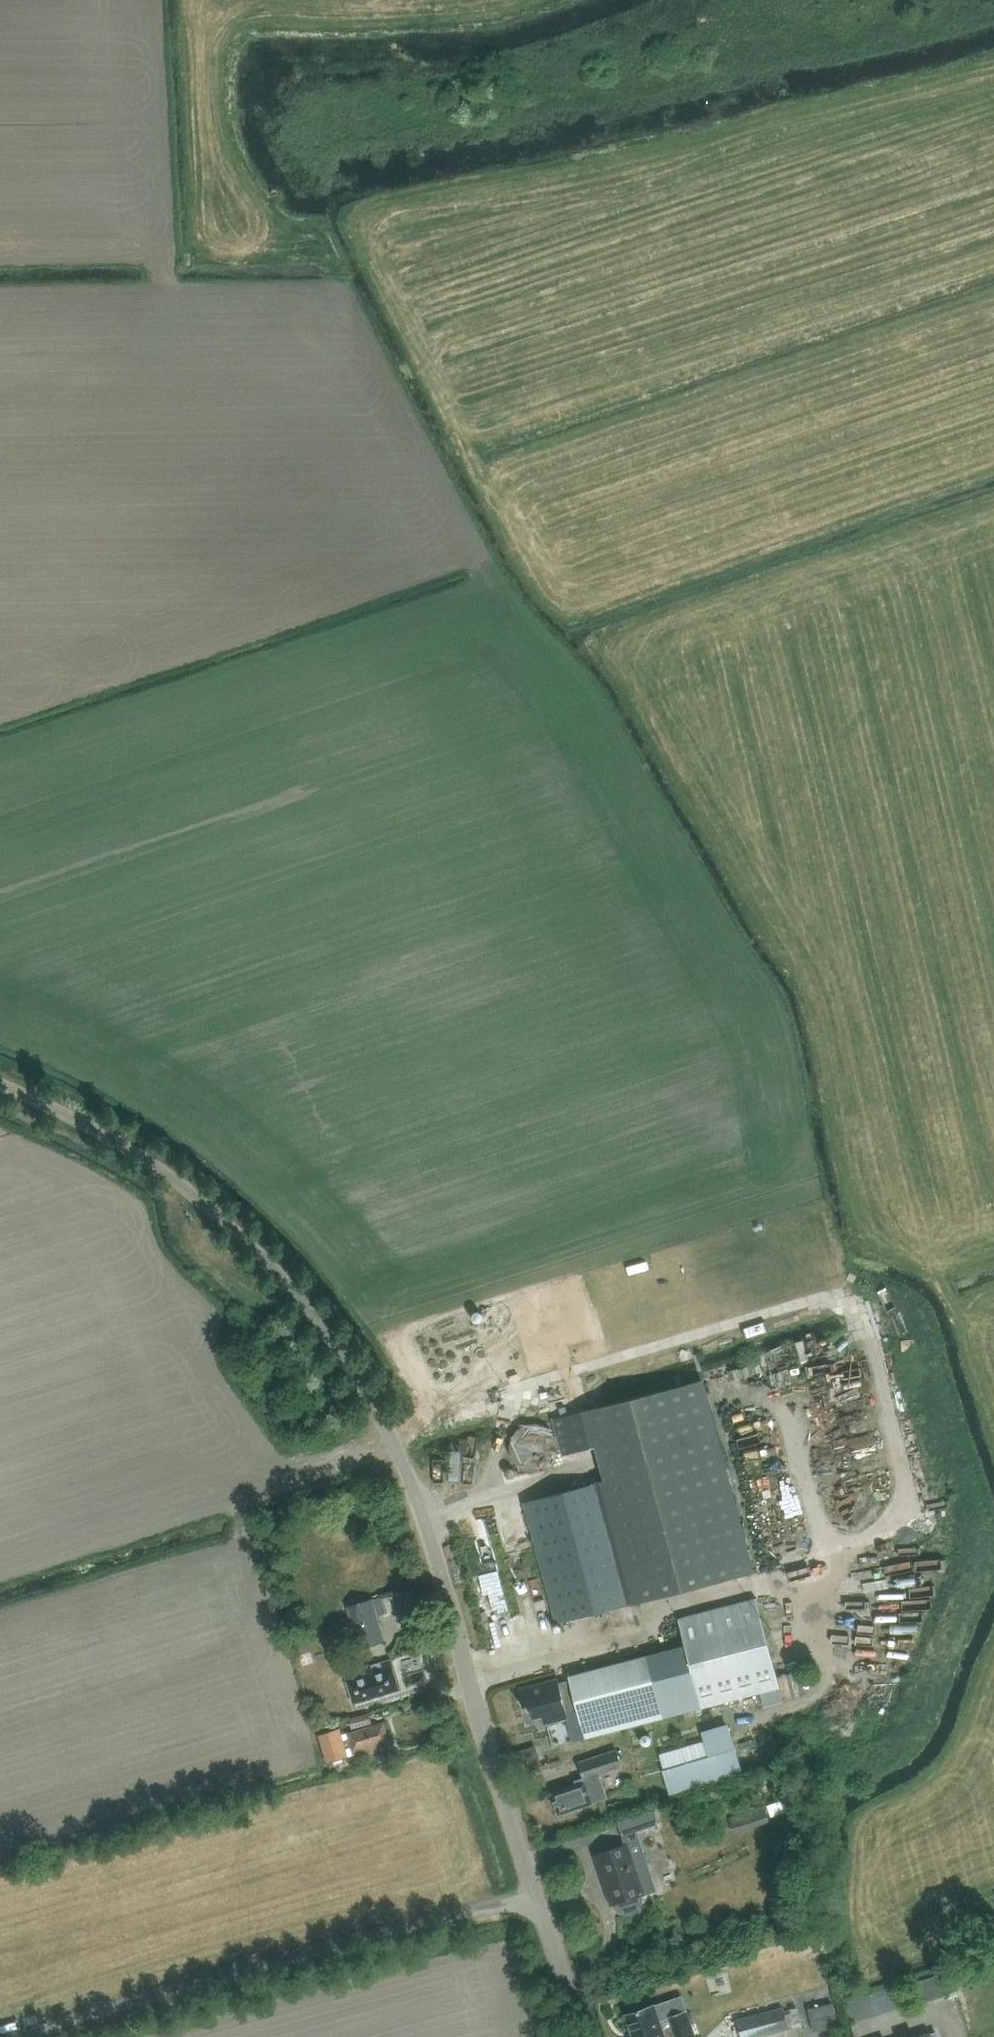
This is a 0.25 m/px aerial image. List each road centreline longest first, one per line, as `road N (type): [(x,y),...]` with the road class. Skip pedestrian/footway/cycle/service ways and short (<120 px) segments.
road 1 (unclassified): [(582,2036),(491,1761),(422,1512),(378,1413),(274,1268),(202,1201),(106,1135),(0,1084)]

